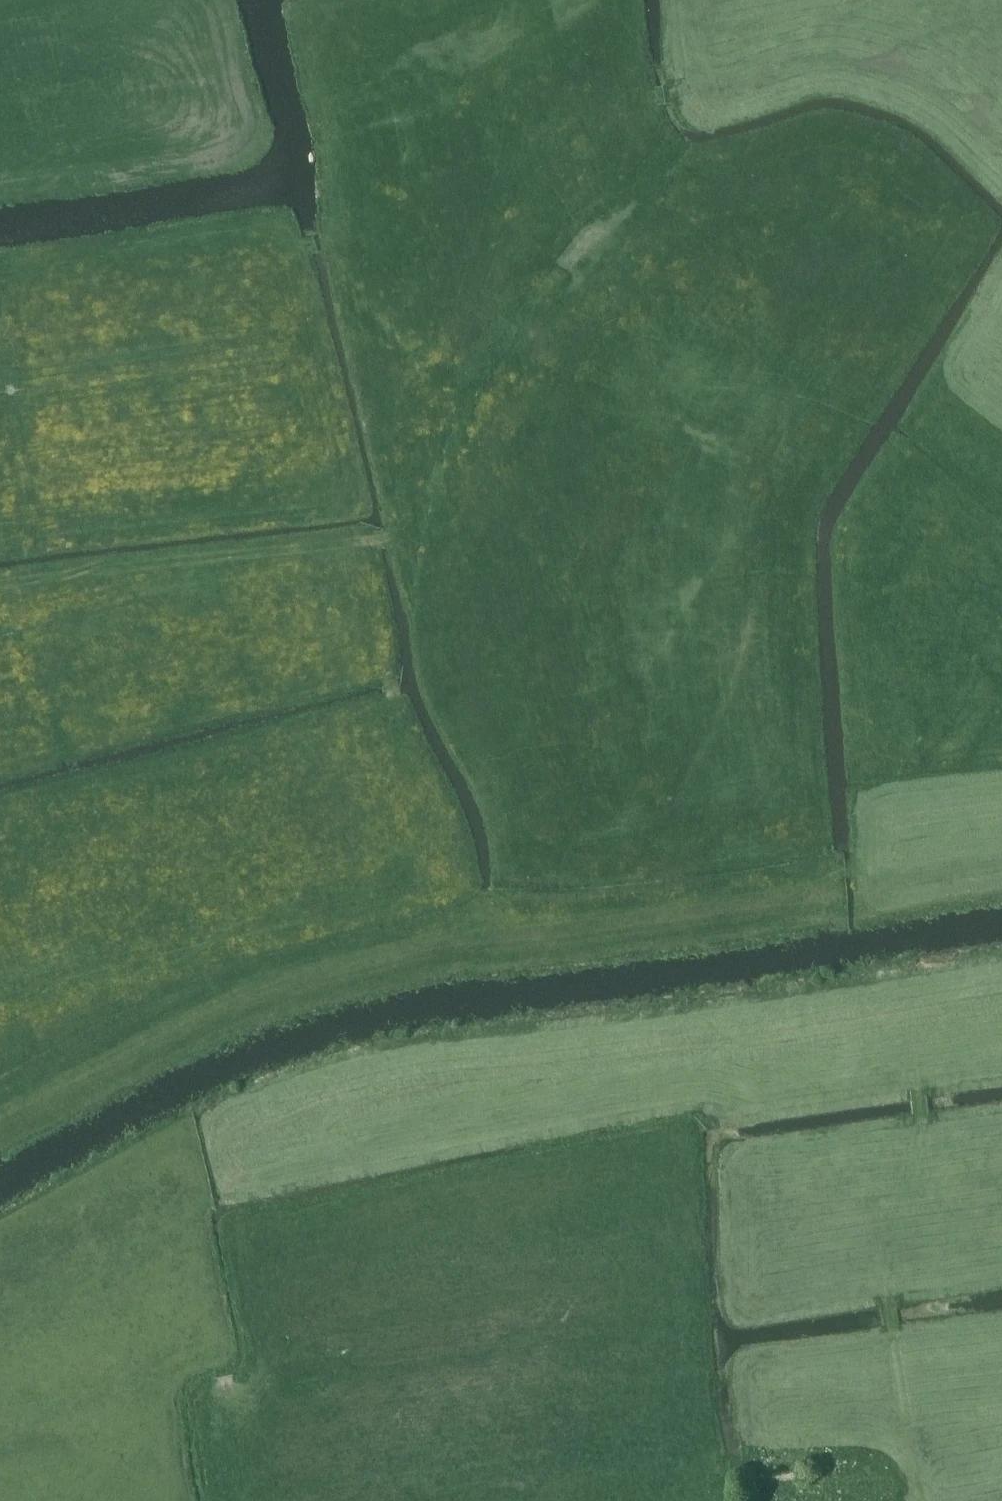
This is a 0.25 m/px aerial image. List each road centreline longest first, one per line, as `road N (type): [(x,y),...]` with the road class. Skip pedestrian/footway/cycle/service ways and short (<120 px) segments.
road 1 (track): [(908,991),(925,1120),(892,1305),(923,1500)]
road 2 (track): [(0,585),(384,538)]

